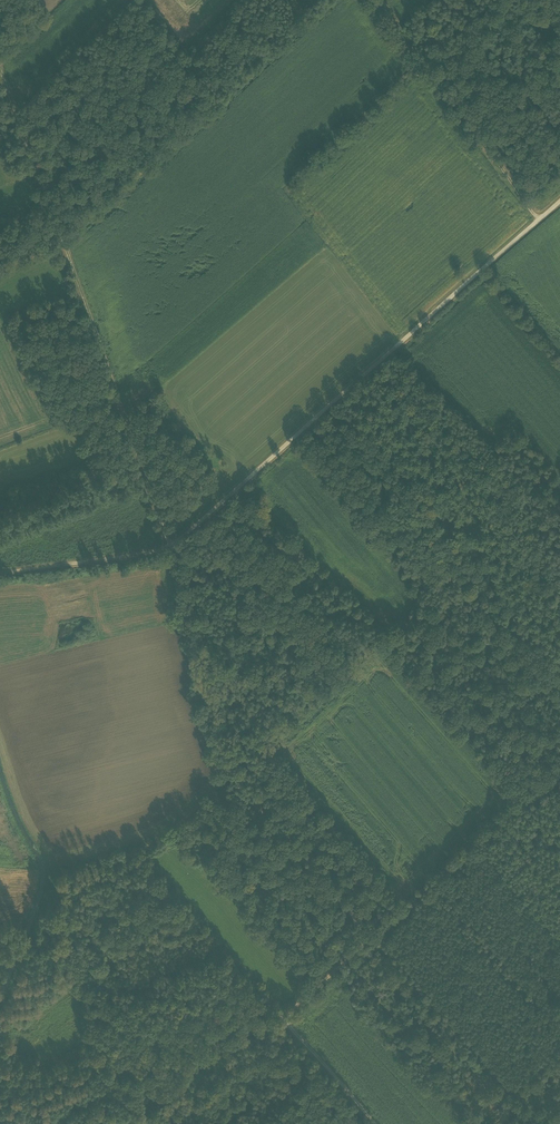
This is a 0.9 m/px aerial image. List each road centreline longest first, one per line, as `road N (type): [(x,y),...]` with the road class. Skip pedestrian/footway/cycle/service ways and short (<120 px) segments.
road 1 (track): [(0,71),(151,488),(231,777),(371,937)]
road 2 (track): [(559,202),(169,548),(0,573)]
road 3 (track): [(540,220),(378,0)]
road 4 (track): [(371,937),(559,770)]
road 5 (track): [(281,1018),(124,1120),(67,1123)]
road 6 (track): [(281,1018),(379,1123)]
road 7 (track): [(371,937),(281,1018)]

